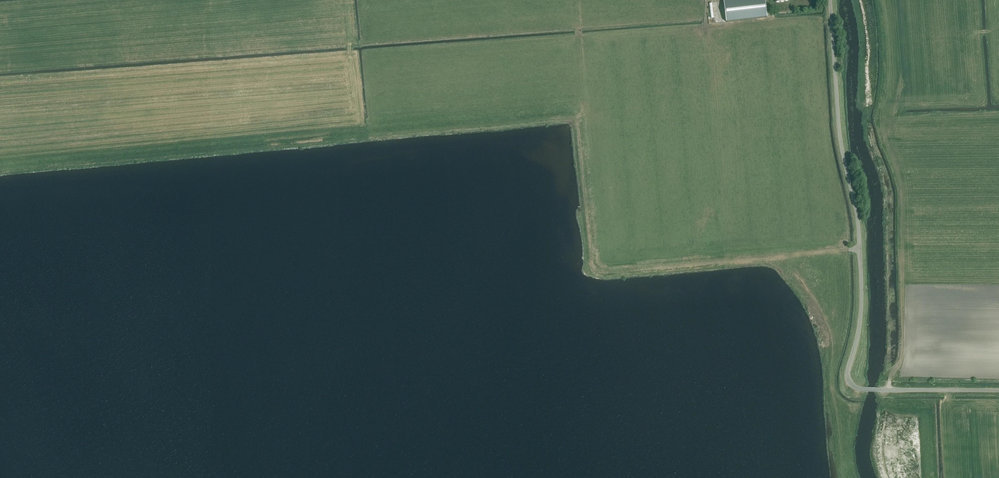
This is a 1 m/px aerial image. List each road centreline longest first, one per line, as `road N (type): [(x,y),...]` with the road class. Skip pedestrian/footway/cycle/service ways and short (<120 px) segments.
road 1 (unclassified): [(998,391),(860,389),(848,379),(861,282),(830,0)]

